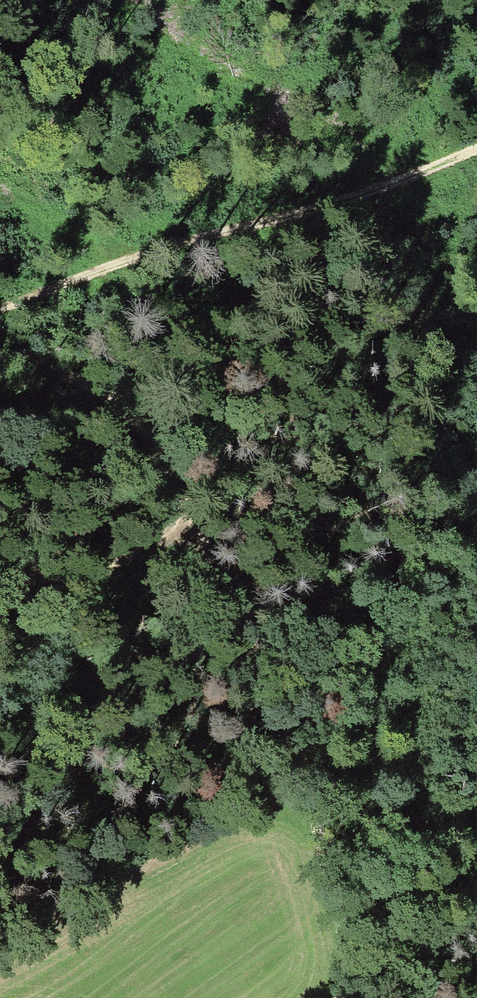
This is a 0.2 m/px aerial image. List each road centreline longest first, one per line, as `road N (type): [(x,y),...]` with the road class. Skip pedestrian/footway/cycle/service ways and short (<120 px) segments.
road 1 (track): [(363,997),(346,903),(295,740),(95,380),(0,352)]
road 2 (track): [(0,314),(102,250),(170,227),(476,154)]
road 3 (track): [(173,524),(0,612)]
road 4 (track): [(346,903),(476,877)]
road 5 (track): [(95,380),(87,307),(102,250)]

